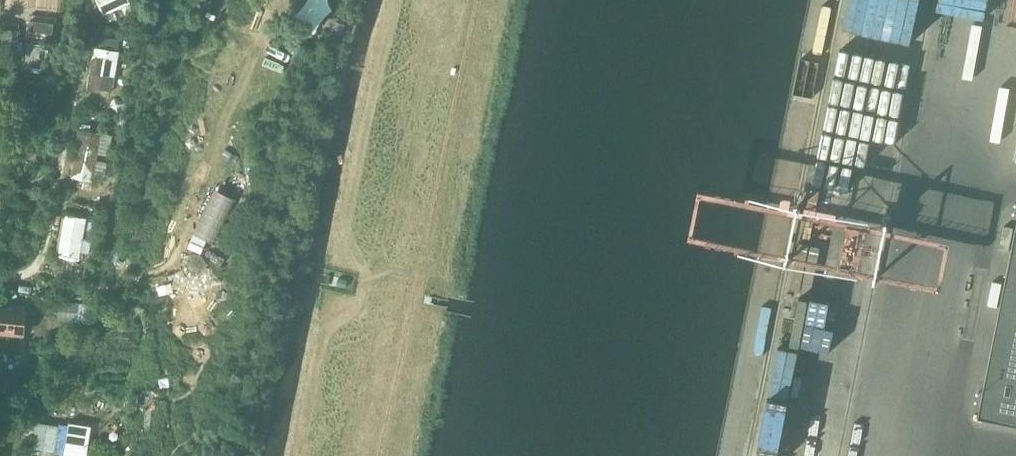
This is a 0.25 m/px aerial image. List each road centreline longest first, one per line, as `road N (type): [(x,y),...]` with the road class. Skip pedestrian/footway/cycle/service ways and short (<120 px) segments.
road 1 (track): [(85,34),(44,255),(32,270),(0,277)]

